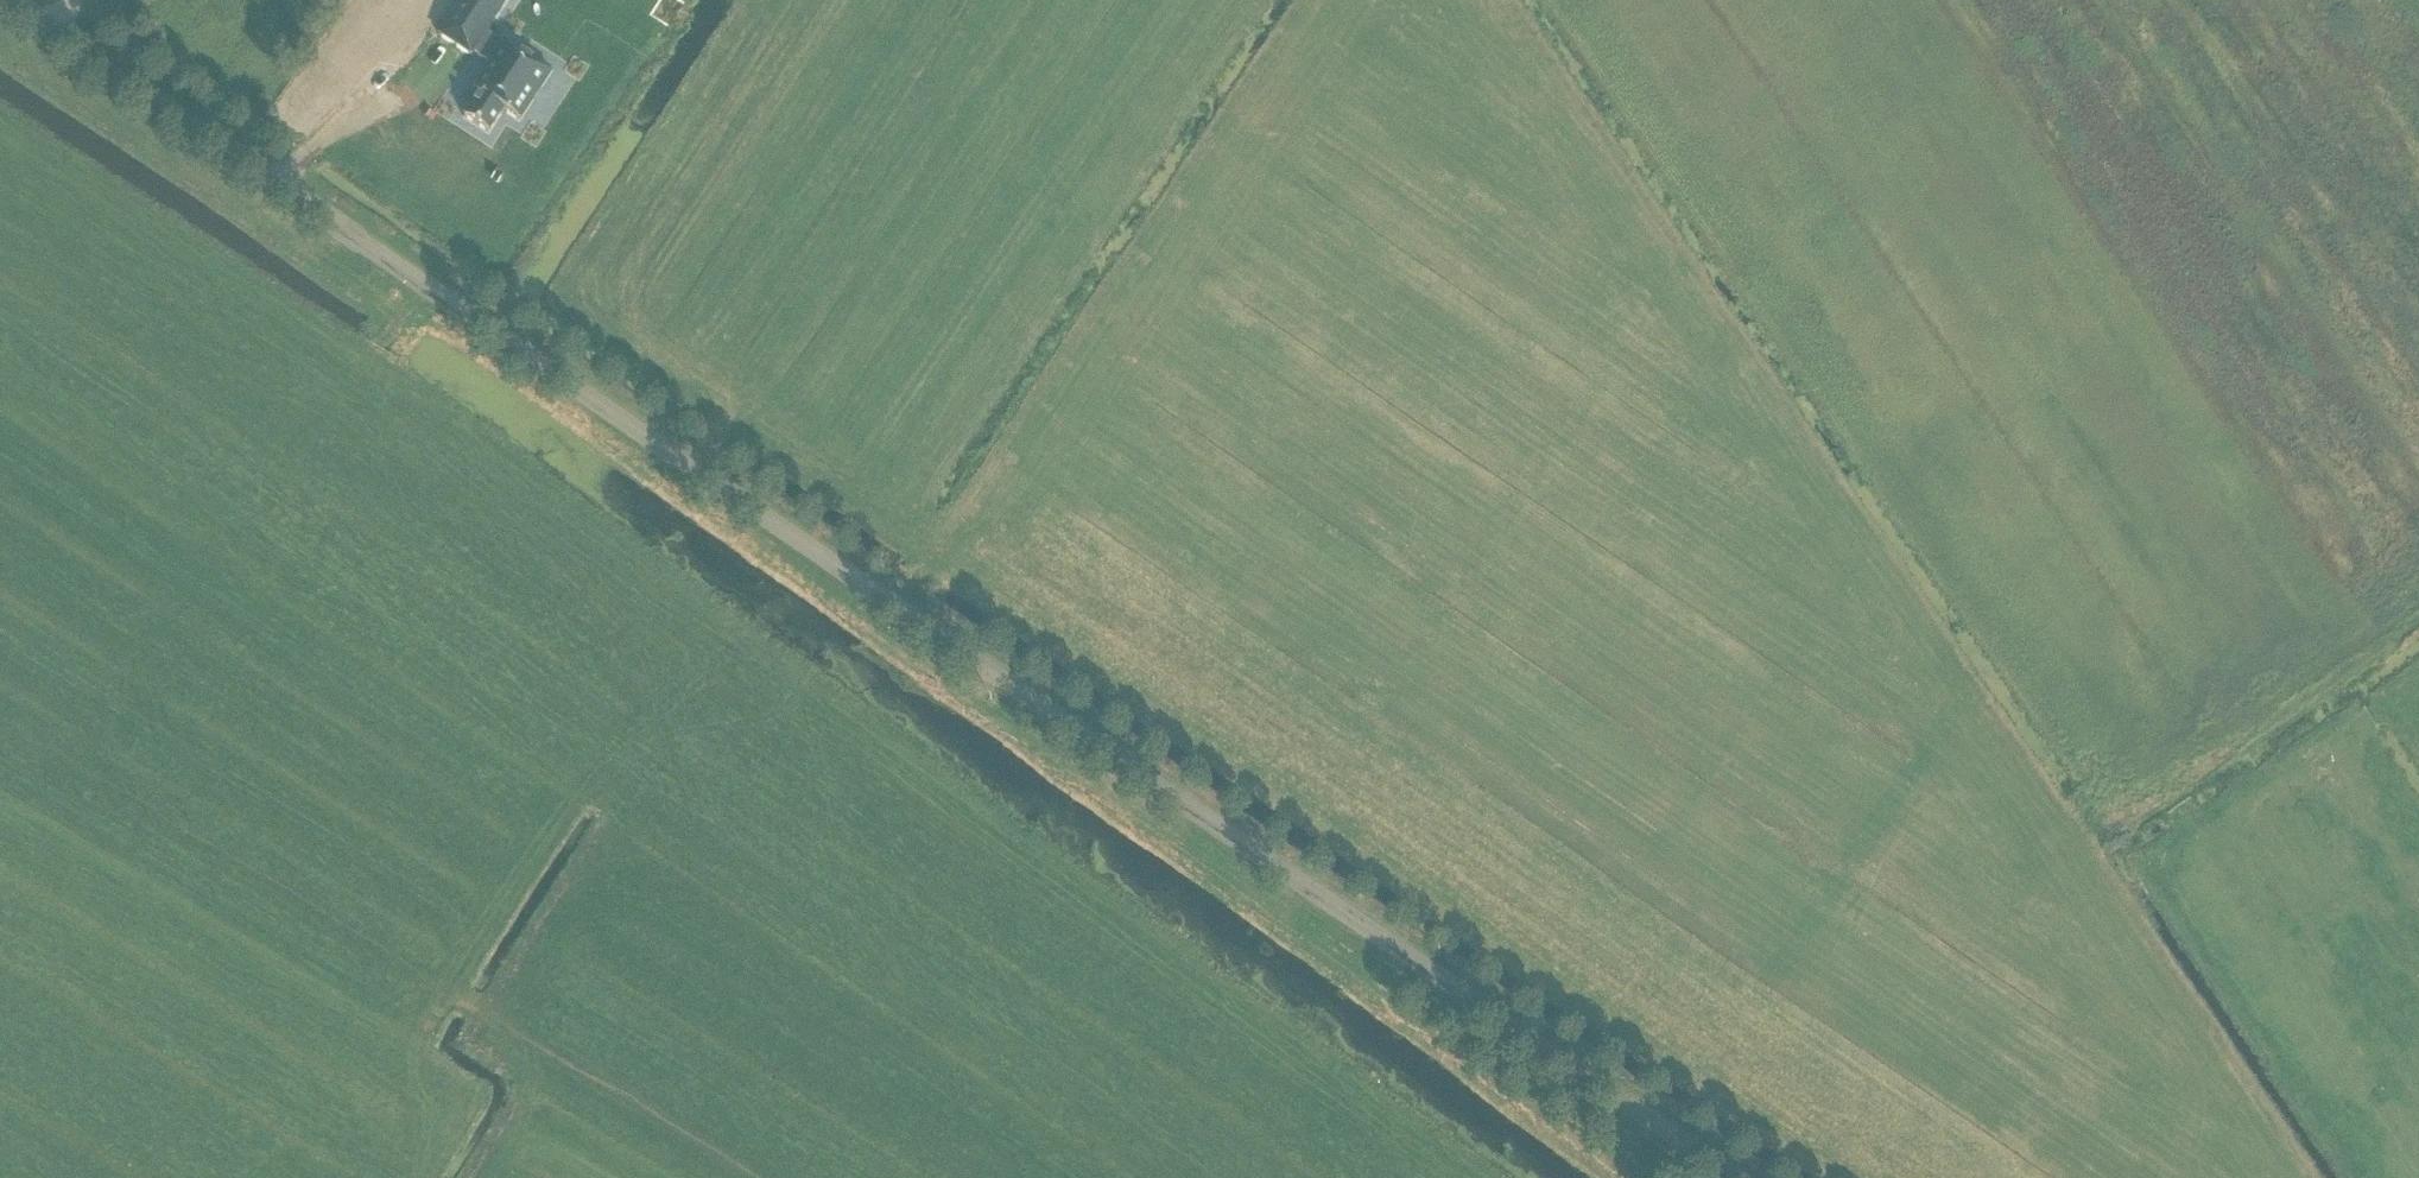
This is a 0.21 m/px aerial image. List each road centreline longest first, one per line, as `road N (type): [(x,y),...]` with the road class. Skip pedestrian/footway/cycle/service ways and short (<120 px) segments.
road 1 (tertiary): [(1740,1177),(3,0)]

